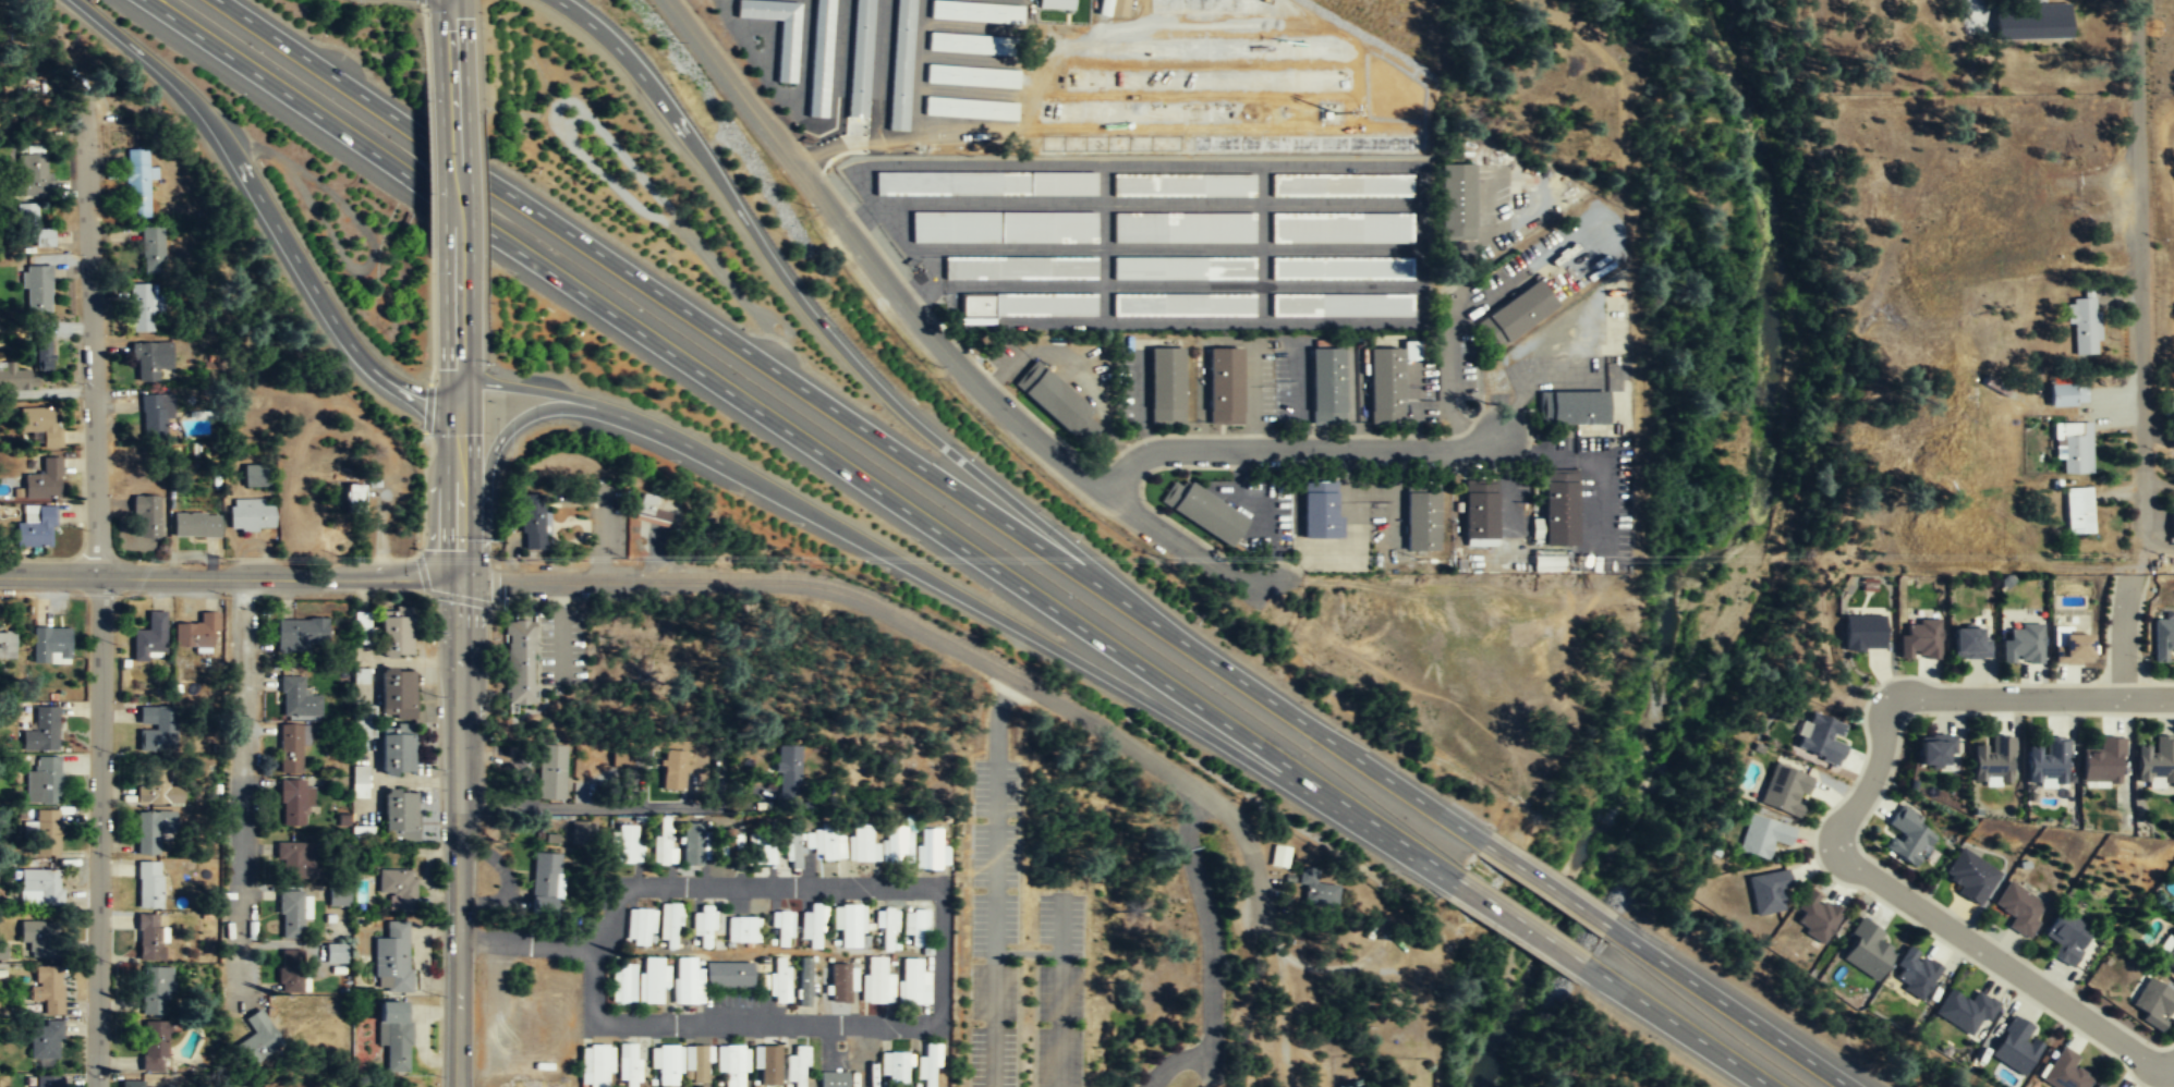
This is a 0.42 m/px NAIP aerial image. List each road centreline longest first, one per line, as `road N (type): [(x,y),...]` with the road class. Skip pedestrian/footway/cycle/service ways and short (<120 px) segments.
road 1 (motorway): [(145,0),(1323,797)]
road 2 (motorway): [(1135,610),(219,0)]
road 3 (residential): [(84,97),(100,578),(97,1086)]
road 4 (residential): [(460,579),(778,588),(869,610),(942,643),(1205,795),(1249,839),(1264,909)]
road 5 (motorway): [(1135,610),(1107,577),(877,386),(809,308),(626,59),(554,0)]
road 6 (residential): [(666,0),(968,372),(1114,500),(1249,594)]
road 7 (motorway): [(645,425),(1288,785),(1323,797)]
road 8 (residential): [(2136,0),(2145,530)]
road 9 (secondary): [(460,579),(458,1086)]
road 10 (tertiary): [(0,577),(460,579)]
road 11 (residential): [(1114,500),(1147,467),(1177,457),(1466,457),(1495,451),(1513,436)]
road 12 (motorway): [(1483,843),(1135,610)]
road 13 (residential): [(248,579),(239,985)]
road 14 (residential): [(2164,1071),(1833,842)]
road 15 (motorway): [(209,119),(364,363),(412,394),(458,408)]
road 16 (secondary): [(460,579),(457,265)]
road 17 (motorway): [(460,579),(484,553),(487,464),(517,422),(550,408),(645,425)]
road 18 (residential): [(460,807),(765,806)]
road 19 (motorway): [(1851,1086),(1607,926)]
road 20 (residential): [(1893,697),(2173,698)]
road 21 (secondary): [(458,447),(430,477),(428,553),(417,564),(340,571),(327,579)]
road 22 (motorway): [(1583,963),(1770,1086)]
road 23 (motorway): [(458,375),(596,403),(645,425)]
road 24 (motorway): [(75,0),(209,119)]
road 25 (secondary): [(457,265),(452,91)]
road 26 (motorway): [(1323,797),(1457,883)]
road 27 (residential): [(1833,842),(1879,760),(1893,697)]
road 28 (motorway): [(1457,883),(1583,963)]
road 29 (motorway): [(1607,926),(1483,843)]

